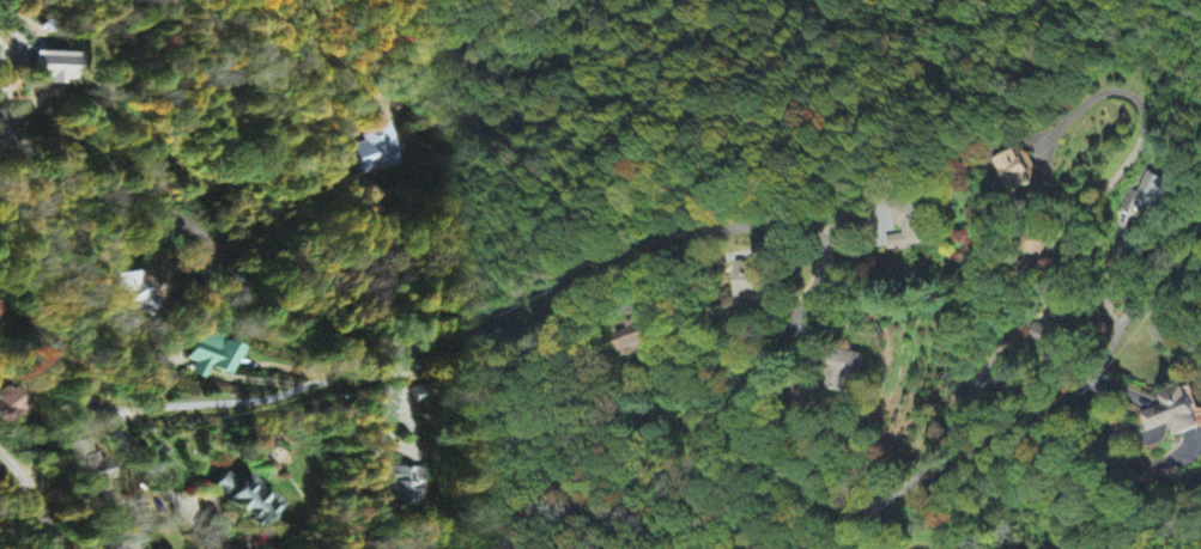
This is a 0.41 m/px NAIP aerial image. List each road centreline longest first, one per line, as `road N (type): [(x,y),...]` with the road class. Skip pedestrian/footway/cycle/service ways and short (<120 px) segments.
road 1 (residential): [(756,440),(750,391),(759,362),(819,275),(820,240),(784,222),(655,252),(523,329),(432,337),(368,371),(272,397),(113,411),(43,356),(0,337)]
road 2 (residential): [(756,440),(778,469),(824,498),(854,507),(884,500),(956,431),(1087,380),(1152,264),(1200,226)]
road 3 (residential): [(330,379),(217,297),(127,213),(22,197),(12,185),(0,91)]
road 4 (residential): [(244,548),(163,480),(113,411)]
road 5 (residential): [(964,426),(985,373),(1059,264)]
road 6 (residential): [(0,445),(23,466),(67,548)]

